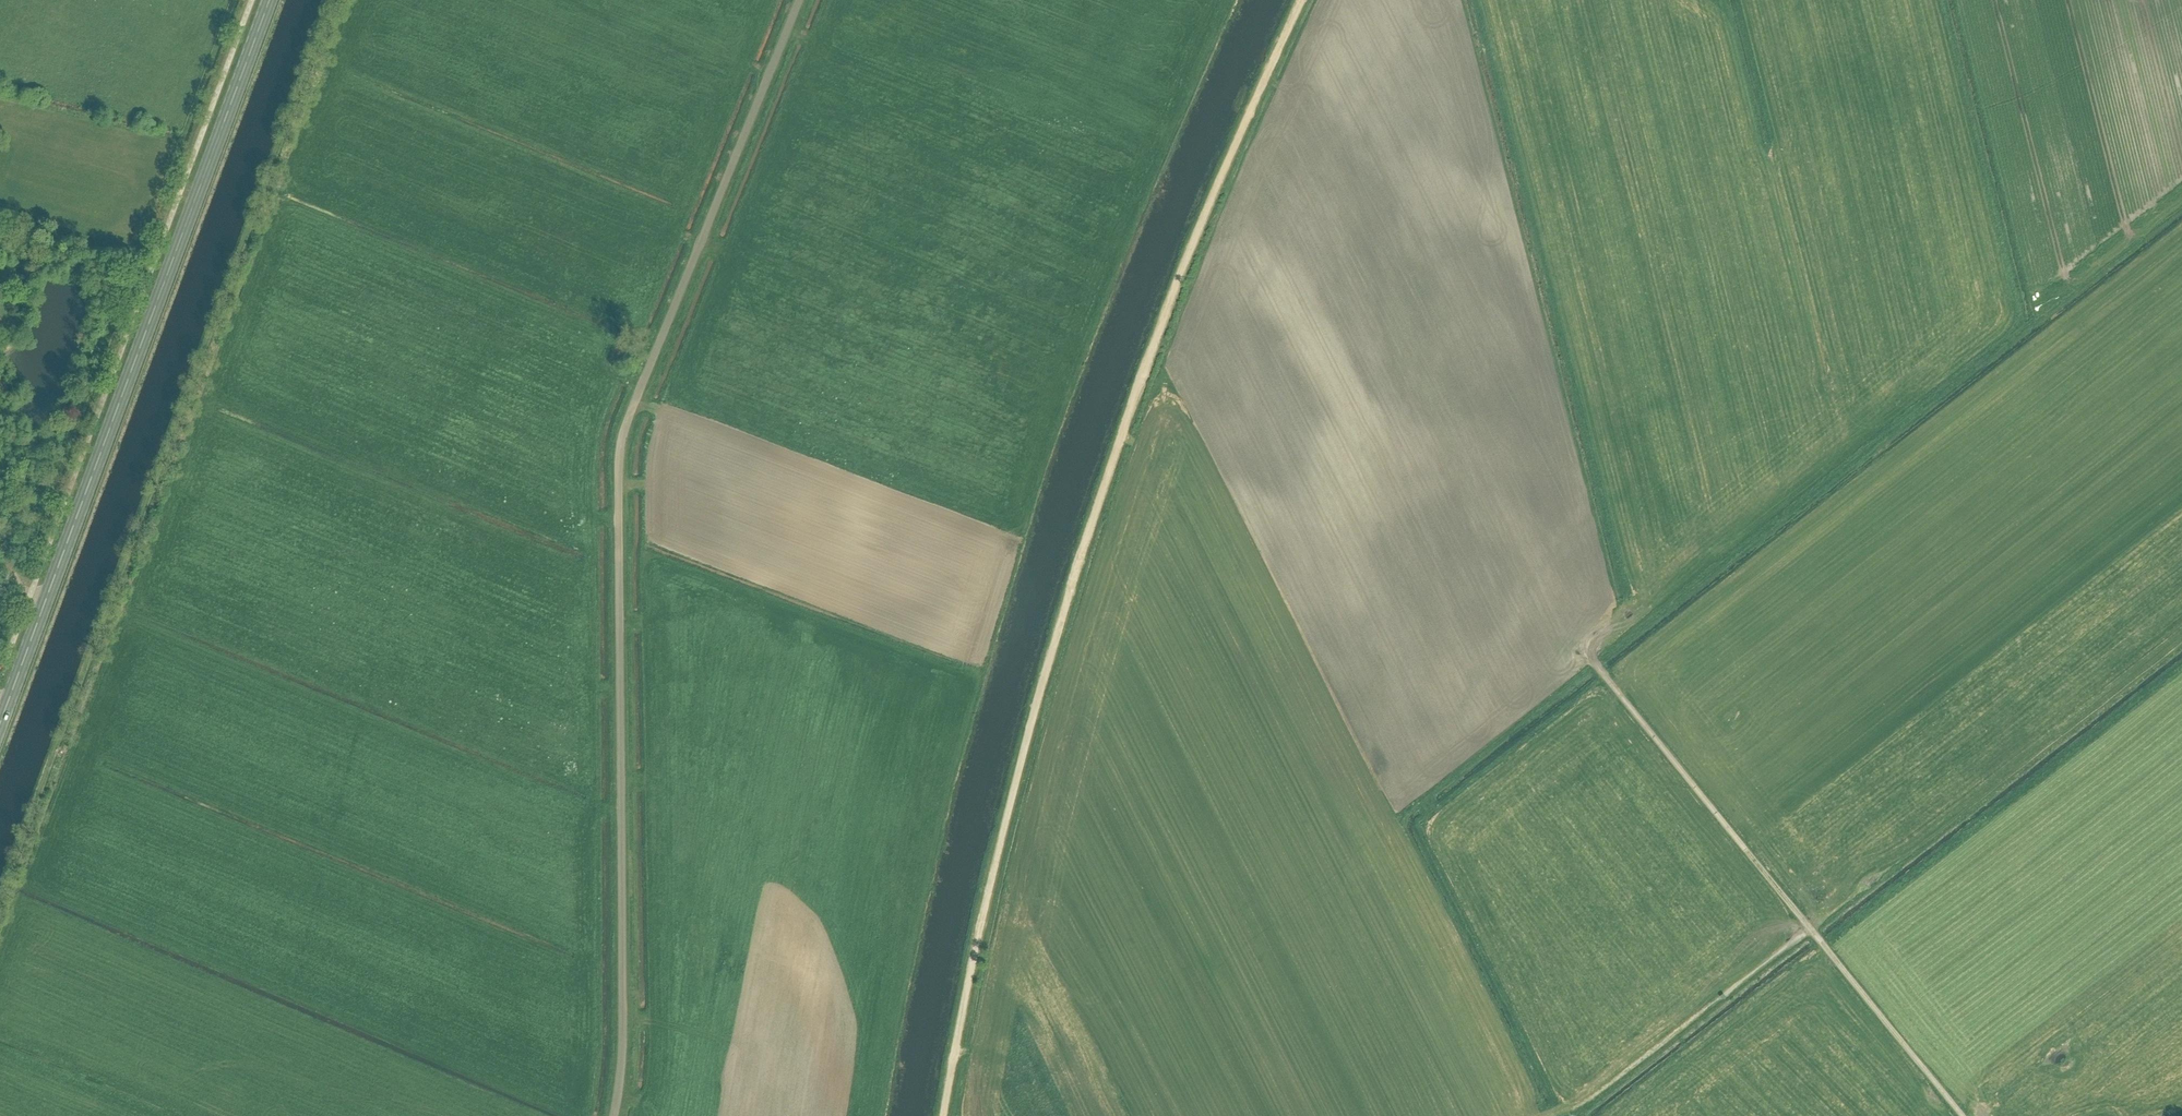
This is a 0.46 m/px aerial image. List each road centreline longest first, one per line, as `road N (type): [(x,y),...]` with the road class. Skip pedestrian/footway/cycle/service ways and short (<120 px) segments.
road 1 (track): [(944,1115),(1012,796),(1114,455),(1298,0)]
road 2 (unclassified): [(613,1115),(623,1046),(621,445),(799,0)]
road 3 (track): [(337,0),(0,901)]
road 4 (primary): [(0,721),(269,0)]

